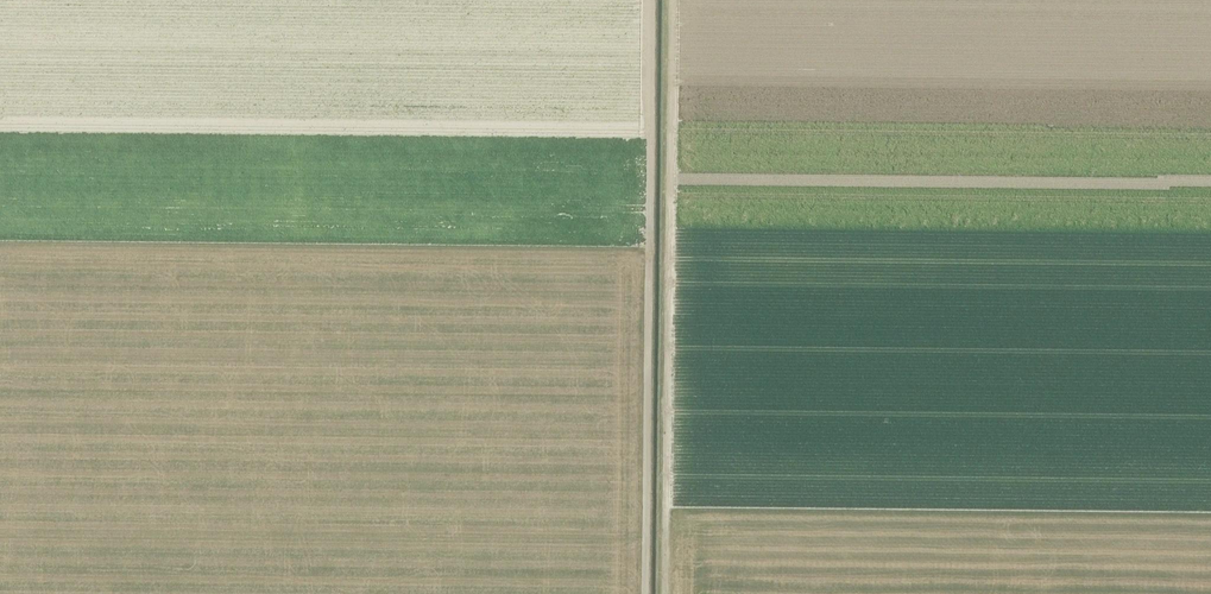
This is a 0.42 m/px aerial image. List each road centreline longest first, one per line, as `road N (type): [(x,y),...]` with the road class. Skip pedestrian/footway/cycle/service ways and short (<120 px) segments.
road 1 (track): [(646,593),(652,0)]
road 2 (track): [(671,0),(666,593)]

